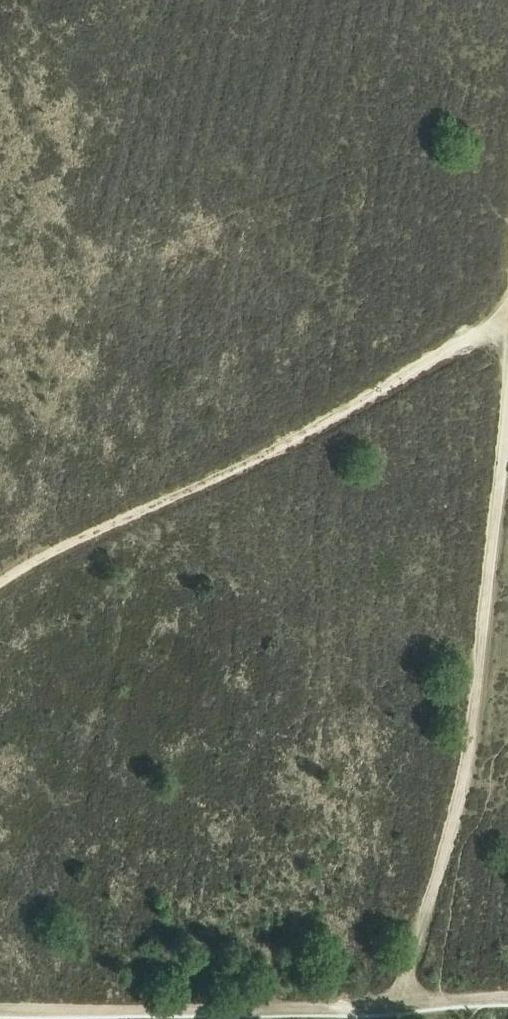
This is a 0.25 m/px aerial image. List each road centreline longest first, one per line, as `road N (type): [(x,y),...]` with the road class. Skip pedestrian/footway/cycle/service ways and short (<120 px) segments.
road 1 (track): [(398,1004),(472,738),(507,426)]
road 2 (track): [(507,311),(273,450),(0,584)]
road 3 (track): [(0,1010),(398,1004)]

